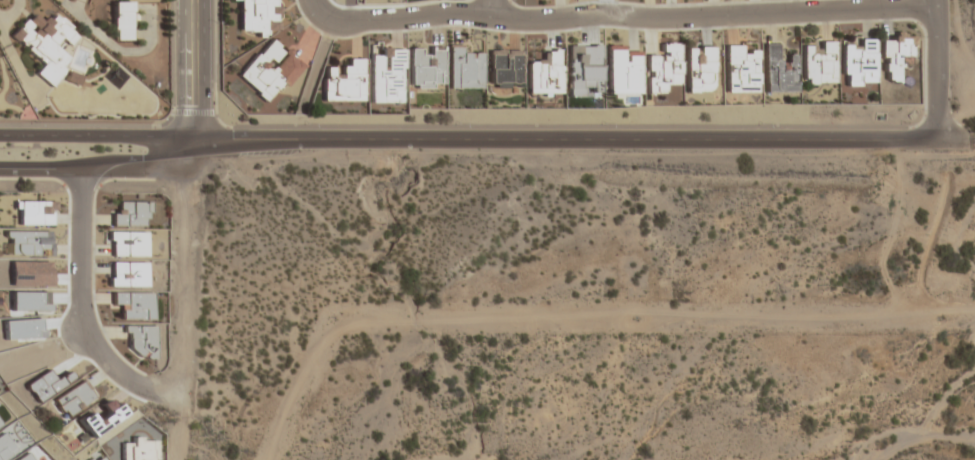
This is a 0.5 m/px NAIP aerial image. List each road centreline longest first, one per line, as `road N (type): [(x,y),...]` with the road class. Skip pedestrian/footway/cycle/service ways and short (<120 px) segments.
road 1 (residential): [(930,133),(194,138)]
road 2 (residential): [(314,0),(339,19),(937,5)]
road 3 (residential): [(170,413),(76,338),(81,177)]
road 4 (tertiary): [(0,176),(154,173),(194,138)]
road 5 (tertiary): [(194,138),(0,135)]
road 6 (residential): [(194,0),(194,138)]
road 7 (residential): [(937,0),(937,118),(930,133)]

